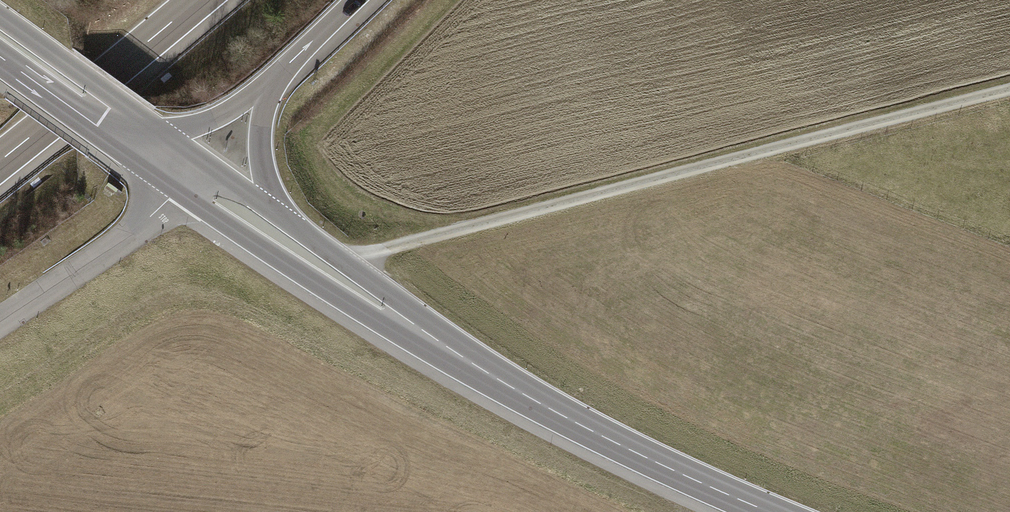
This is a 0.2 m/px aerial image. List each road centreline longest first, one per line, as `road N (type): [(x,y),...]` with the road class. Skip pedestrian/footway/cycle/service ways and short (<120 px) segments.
road 1 (track): [(0,405),(165,303),(223,309),(670,511)]
road 2 (track): [(459,230),(1009,94)]
road 3 (tertiary): [(433,337),(569,420),(771,511)]
road 4 (track): [(459,230),(357,201),(338,186),(318,141),(325,119),(447,0)]
road 5 (tertiary): [(179,190),(371,322),(433,337)]
road 6 (motorway): [(0,161),(198,0)]
road 7 (unclassified): [(0,324),(143,227),(179,190)]
road 8 (tertiary): [(169,136),(0,16)]
road 9 (tertiary): [(433,337),(400,301),(279,215)]
road 10 (motorway): [(279,215),(265,172),(272,85)]
road 11 (tertiary): [(279,215),(175,140)]
road 12 (tertiary): [(0,64),(102,137)]
road 13 (motorway): [(272,85),(359,0)]
road 14 (track): [(343,261),(459,230)]

